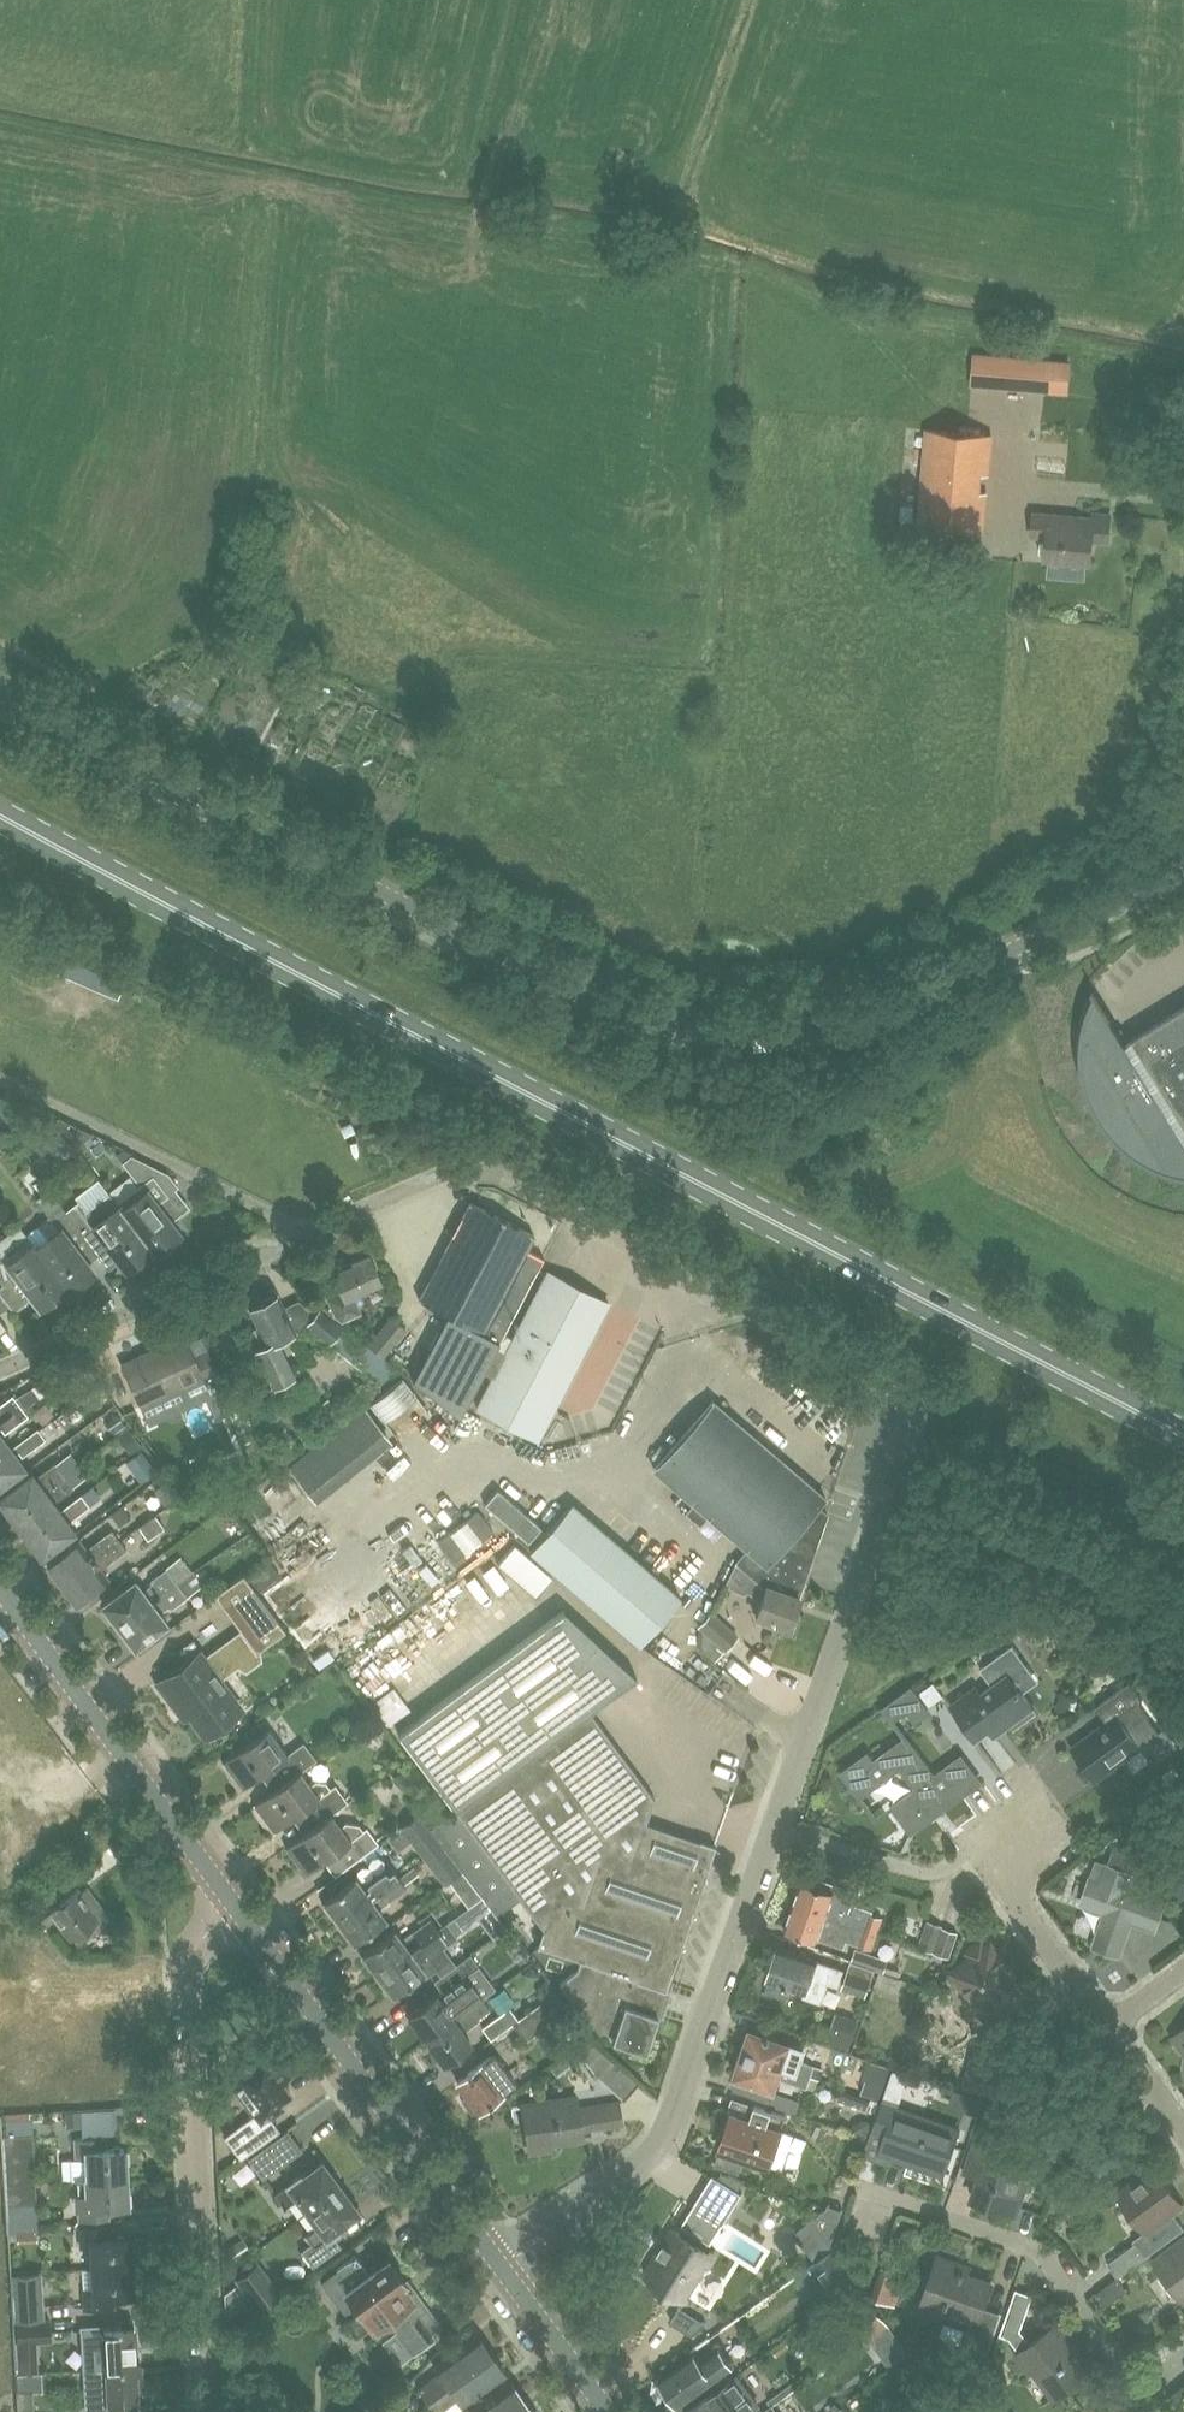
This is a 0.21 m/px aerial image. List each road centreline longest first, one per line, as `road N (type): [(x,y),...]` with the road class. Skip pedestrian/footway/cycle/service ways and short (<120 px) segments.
road 1 (primary): [(1183,1437),(208,931),(0,814)]
road 2 (tertiary): [(1183,876),(876,1017),(800,1035),(717,1041),(608,1011),(0,689)]
road 3 (unclassified): [(772,1835),(909,1431),(910,1403),(888,1378),(599,1229)]
road 4 (residential): [(599,1229),(503,1180),(443,1175),(0,1370)]
road 5 (unclassified): [(501,2268),(662,2144),(772,1835)]
road 6 (residential): [(212,2411),(191,1973),(196,1952),(236,1912)]
road 7 (tertiary): [(501,2268),(236,1912)]
road 8 (tertiary): [(236,1912),(0,1591)]
road 9 (residential): [(1136,2392),(1031,2250),(867,2190)]
road 10 (residential): [(772,1835),(931,1877),(981,1853)]
road 11 (residential): [(1105,2027),(981,1853)]
road 12 (tertiary): [(605,2411),(501,2268)]
road 13 (residential): [(1183,2137),(1105,2027)]

